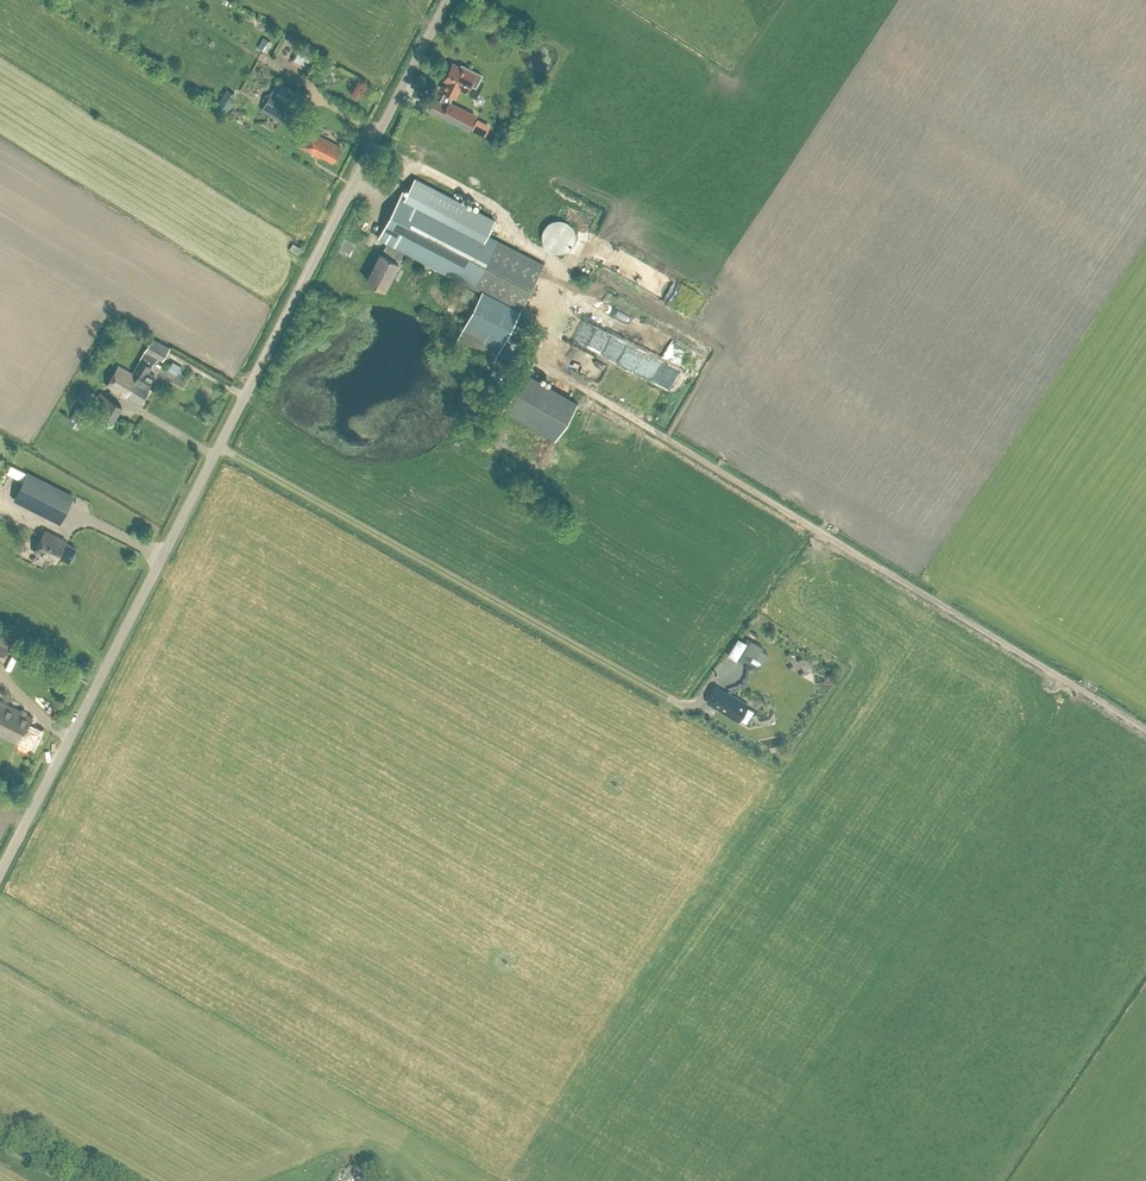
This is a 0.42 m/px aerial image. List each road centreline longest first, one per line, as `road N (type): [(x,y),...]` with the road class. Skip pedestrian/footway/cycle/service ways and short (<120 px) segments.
road 1 (unclassified): [(0,871),(446,0)]
road 2 (track): [(218,446),(688,705),(698,702)]

